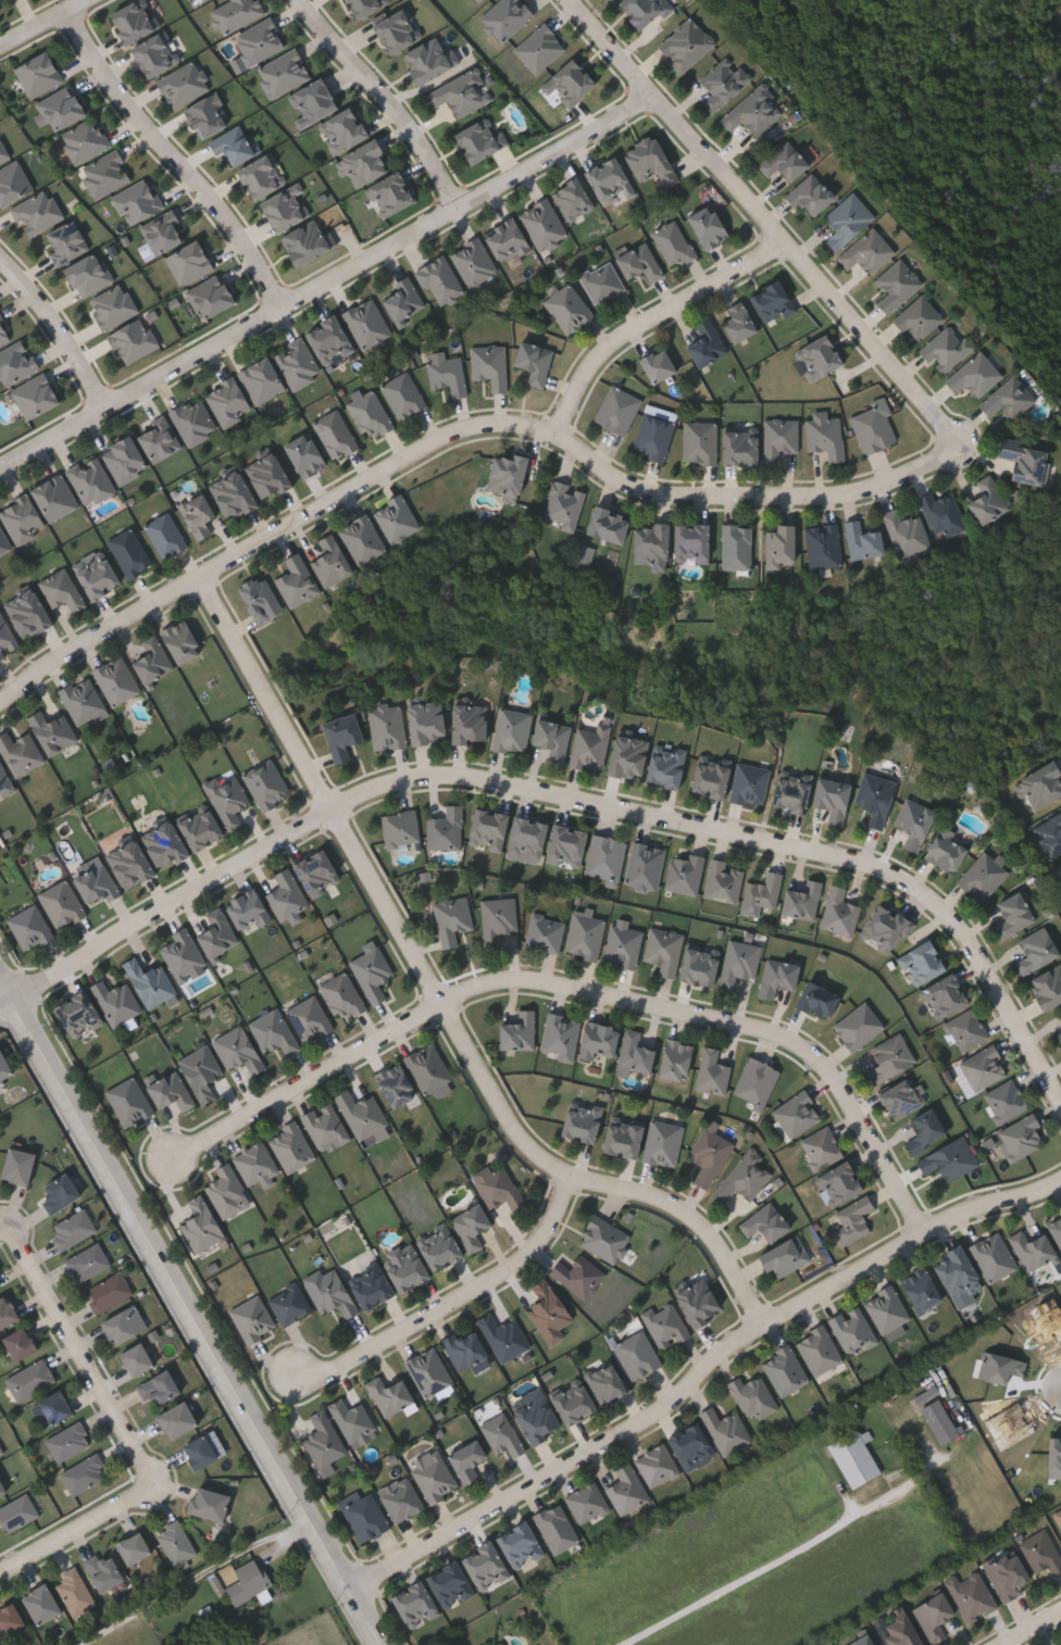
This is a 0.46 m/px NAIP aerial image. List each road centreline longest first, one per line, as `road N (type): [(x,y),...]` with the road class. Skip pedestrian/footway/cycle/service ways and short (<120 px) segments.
road 1 (residential): [(1060,1102),(946,912),(869,859),(447,774),(385,783),(332,808),(0,1002)]
road 2 (residential): [(0,703),(50,660),(469,426),(521,423),(659,498),(817,500),(897,480),(960,450)]
road 3 (residential): [(199,577),(519,1133),(570,1175),(683,1209),(725,1255),(763,1326)]
road 4 (residential): [(168,1158),(444,1003),(513,978),(760,1026),(804,1046),(825,1066),(925,1233)]
road 5 (residential): [(351,1587),(644,1421),(763,1326),(970,1209),(1060,1179)]
road 6 (tertiary): [(0,976),(386,1644)]
road 7 (residential): [(651,98),(0,469)]
road 8 (residential): [(960,450),(568,0)]
road 9 (residential): [(284,309),(66,13)]
road 10 (residential): [(570,1175),(556,1217),(516,1265),(335,1366),(297,1370)]
road 11 (residential): [(556,440),(587,372),(624,334),(785,243)]
road 12 (residential): [(155,1486),(7,1227)]
road 13 (residential): [(459,208),(383,93),(297,0)]
road 14 (residential): [(0,1574),(155,1486)]
road 15 (residential): [(0,263),(43,310),(102,407)]

